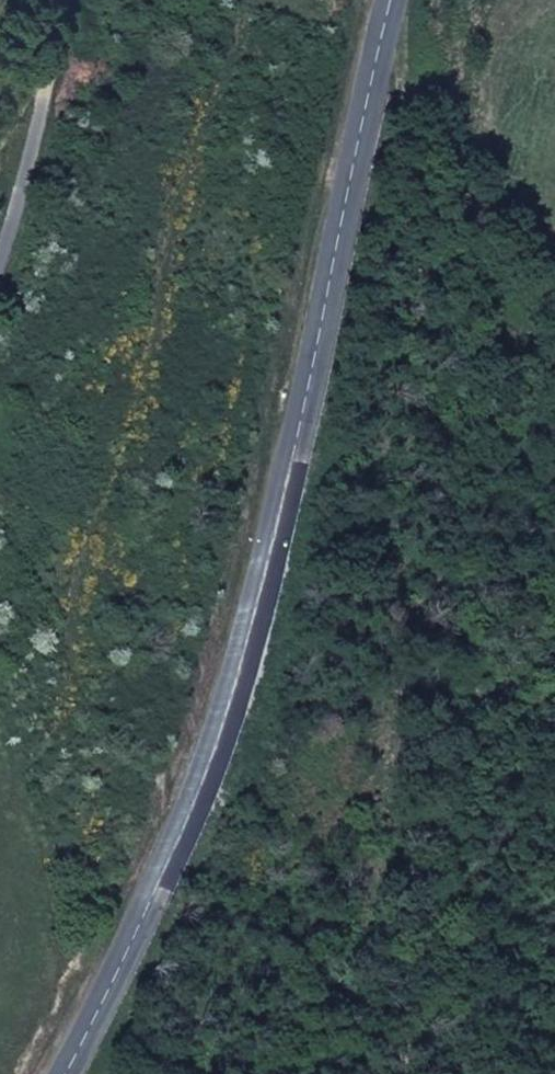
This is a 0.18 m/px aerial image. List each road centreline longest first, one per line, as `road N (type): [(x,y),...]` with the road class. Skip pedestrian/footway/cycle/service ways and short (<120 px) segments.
road 1 (secondary): [(72,1073),(206,784),(307,412),(400,0)]
road 2 (track): [(384,59),(431,347),(464,635),(424,934),(437,1073)]
road 3 (unclassified): [(0,258),(29,164),(62,0)]

